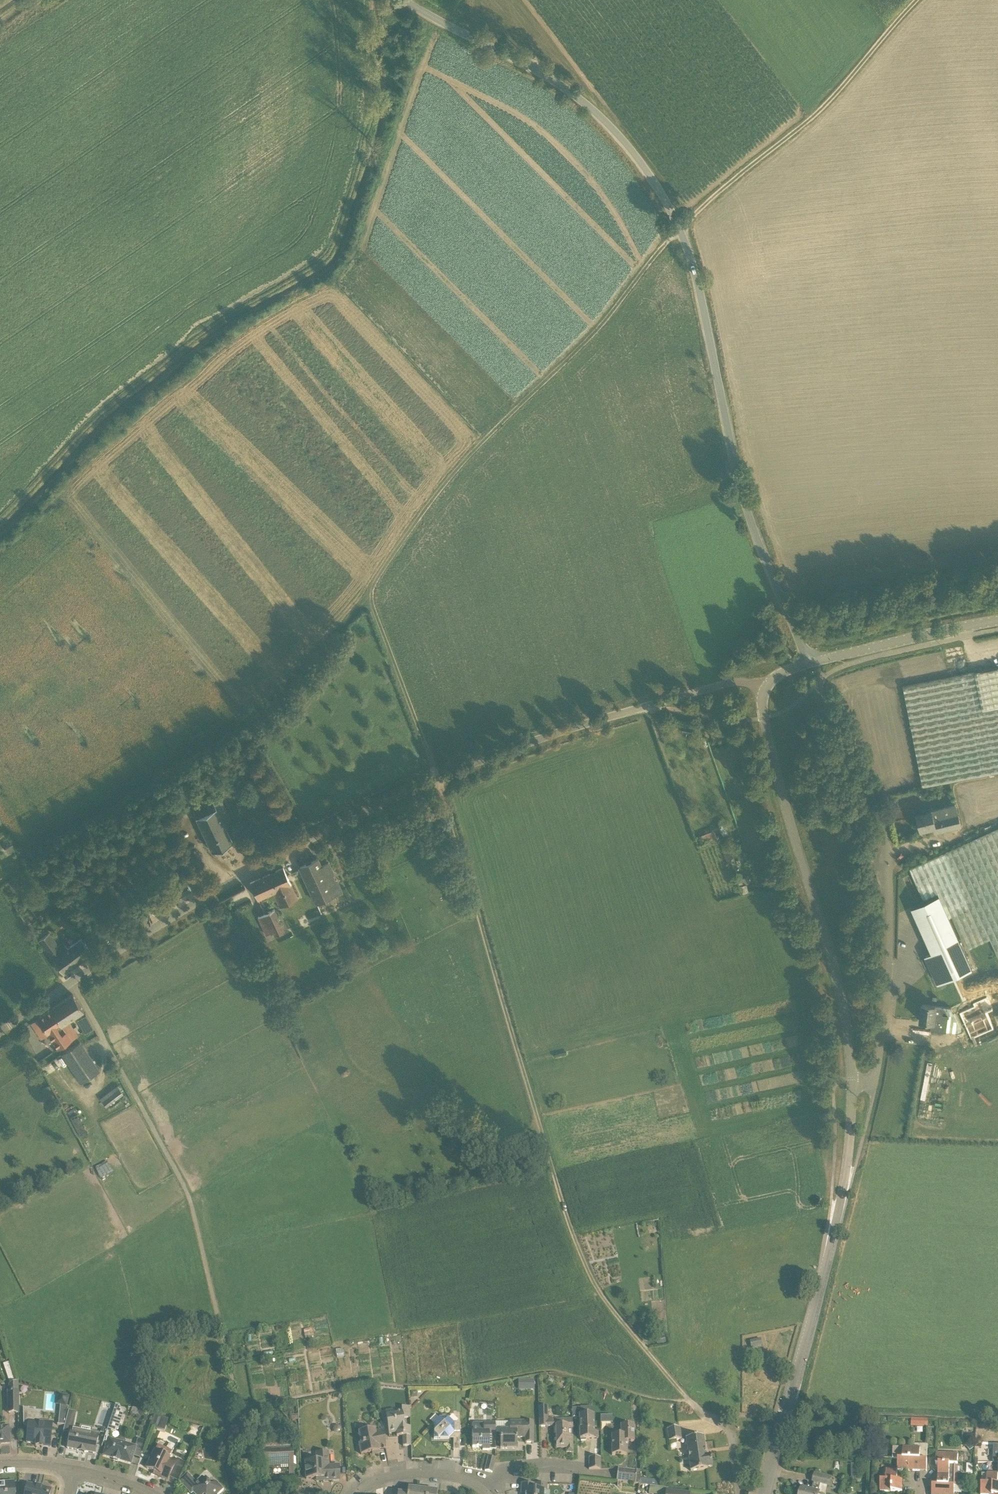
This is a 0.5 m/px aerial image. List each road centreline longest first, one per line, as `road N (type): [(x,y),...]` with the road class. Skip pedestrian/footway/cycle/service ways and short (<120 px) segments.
road 1 (track): [(919,0),(809,122),(722,188),(586,343),(468,451),(371,593),(231,743)]
road 2 (unclassified): [(811,662),(750,515),(693,280),(650,182),(572,98),(400,0)]
road 3 (track): [(692,1403),(606,1302),(576,1243),(436,780)]
road 4 (unclassified): [(324,831),(436,780),(634,709),(724,684),(766,687)]
road 5 (tertiary): [(763,1493),(845,1181),(851,1080)]
road 6 (tertiary): [(851,1080),(835,969),(767,738),(766,687)]
road 7 (residential): [(0,1033),(246,872),(324,831)]
road 8 (unclassified): [(851,1080),(876,1078),(889,969),(889,851)]
road 9 (track): [(371,593),(436,780)]
road 10 (tertiary): [(811,662),(997,621)]
road 11 (residential): [(482,1487),(505,1473),(550,1466),(608,1473)]
road 12 (residential): [(357,1493),(395,1476),(443,1474),(482,1487)]

